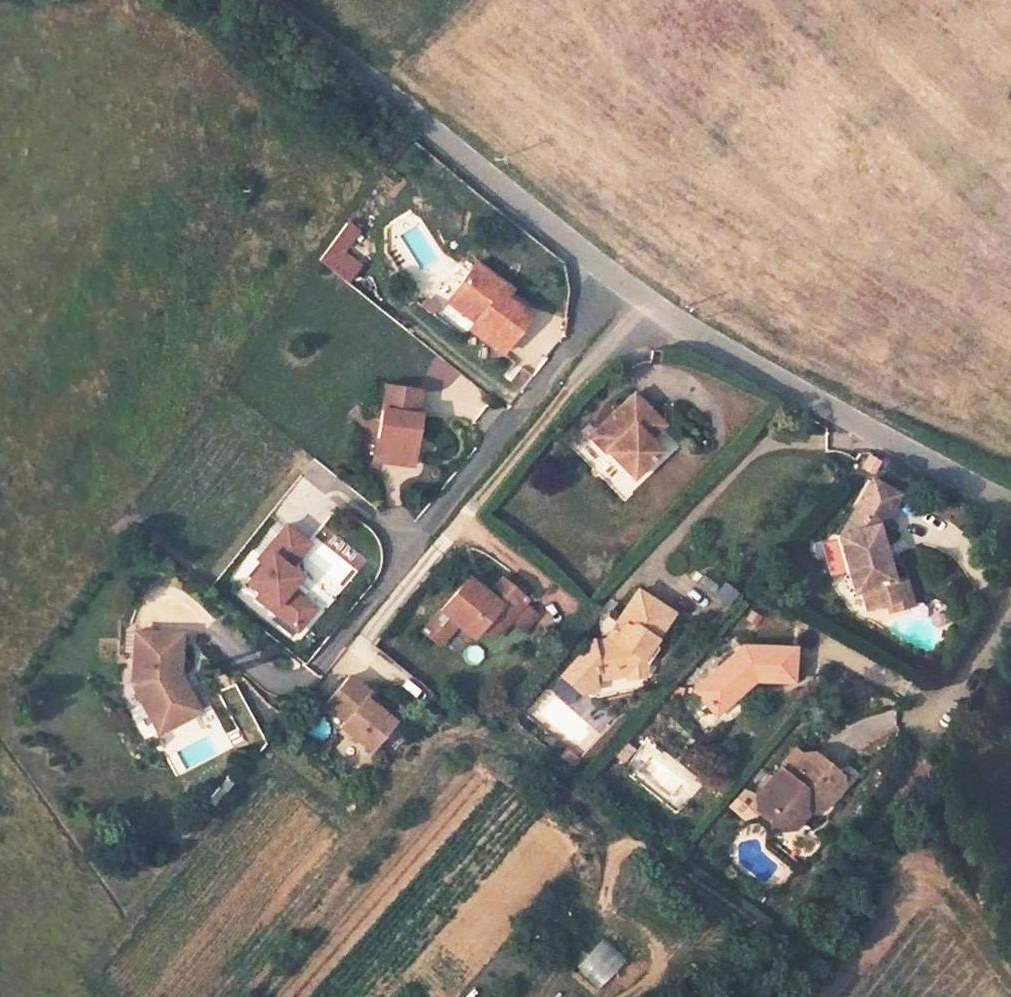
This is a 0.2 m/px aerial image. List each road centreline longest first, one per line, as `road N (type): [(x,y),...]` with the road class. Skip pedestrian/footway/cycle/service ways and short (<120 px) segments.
road 1 (residential): [(619,278),(312,671),(280,683),(165,592)]
road 2 (residential): [(654,304),(555,397),(355,650),(387,678)]
road 3 (unclassified): [(619,278),(236,0)]
road 4 (unclassified): [(1010,502),(654,304)]
road 5 (residential): [(1010,604),(935,734)]

